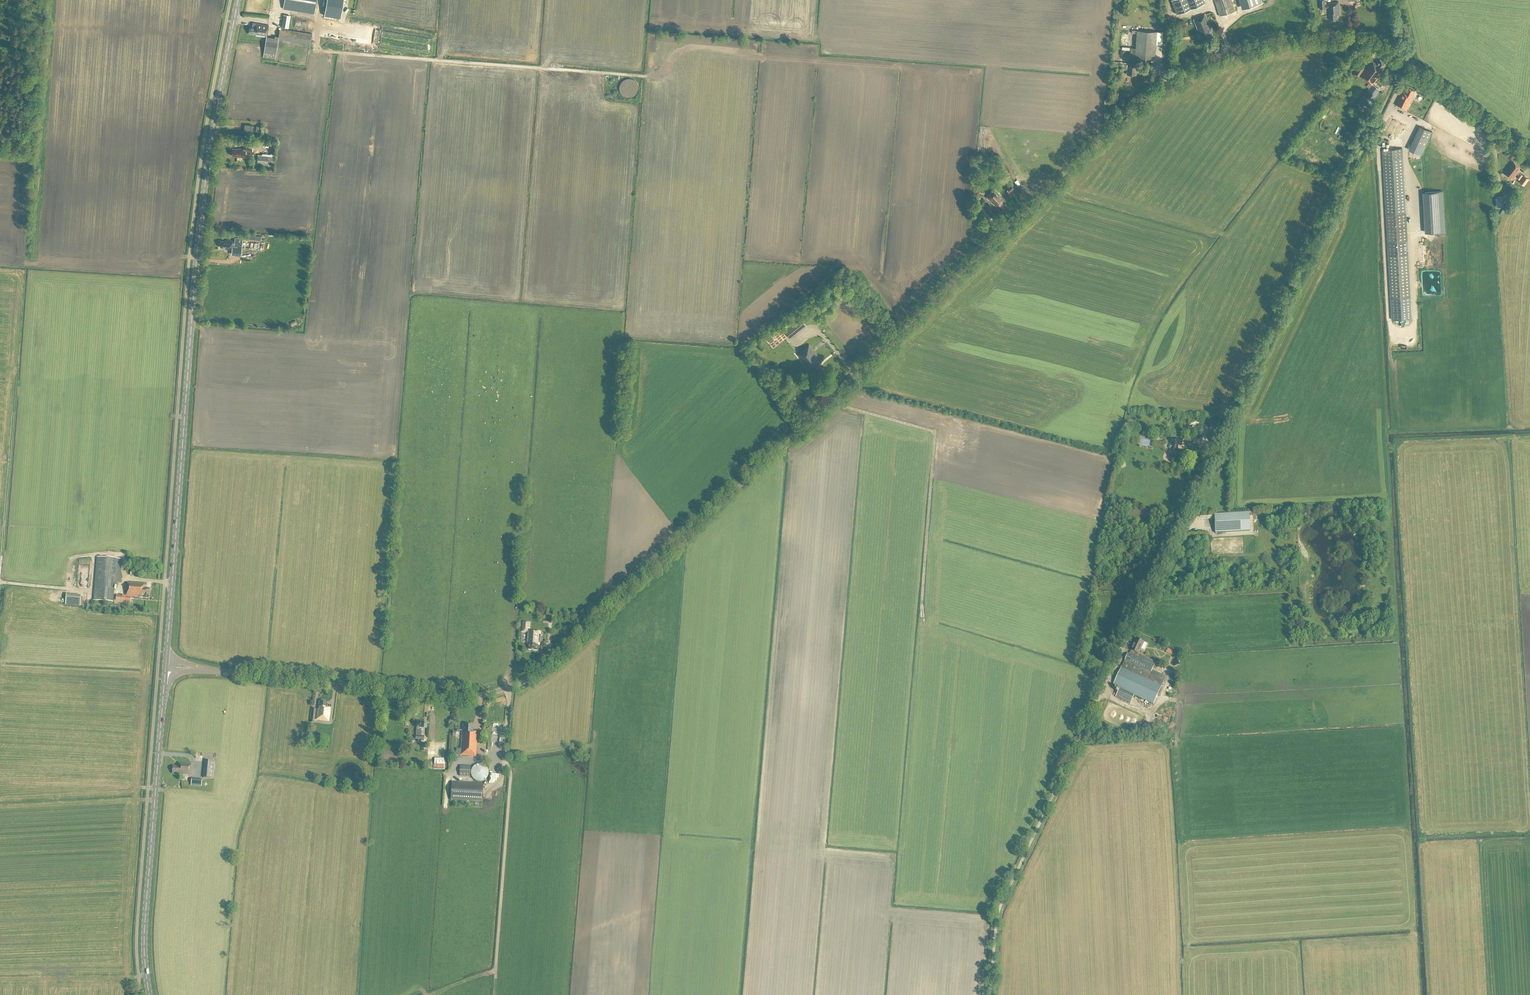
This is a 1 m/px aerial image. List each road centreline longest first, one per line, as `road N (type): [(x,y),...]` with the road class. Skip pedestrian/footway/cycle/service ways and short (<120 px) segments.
road 1 (unclassified): [(165,665),(437,698),(479,694),(541,675),(1159,86),(1204,61),(1281,39),(1374,40),(1529,151)]
road 2 (secondary): [(165,665),(196,265),(238,0)]
road 3 (unclassified): [(990,994),(997,915),(1217,443)]
road 4 (track): [(1217,443),(1402,55)]
road 5 (secondary): [(149,994),(144,952),(165,665)]
road 6 (track): [(45,0),(29,202)]

